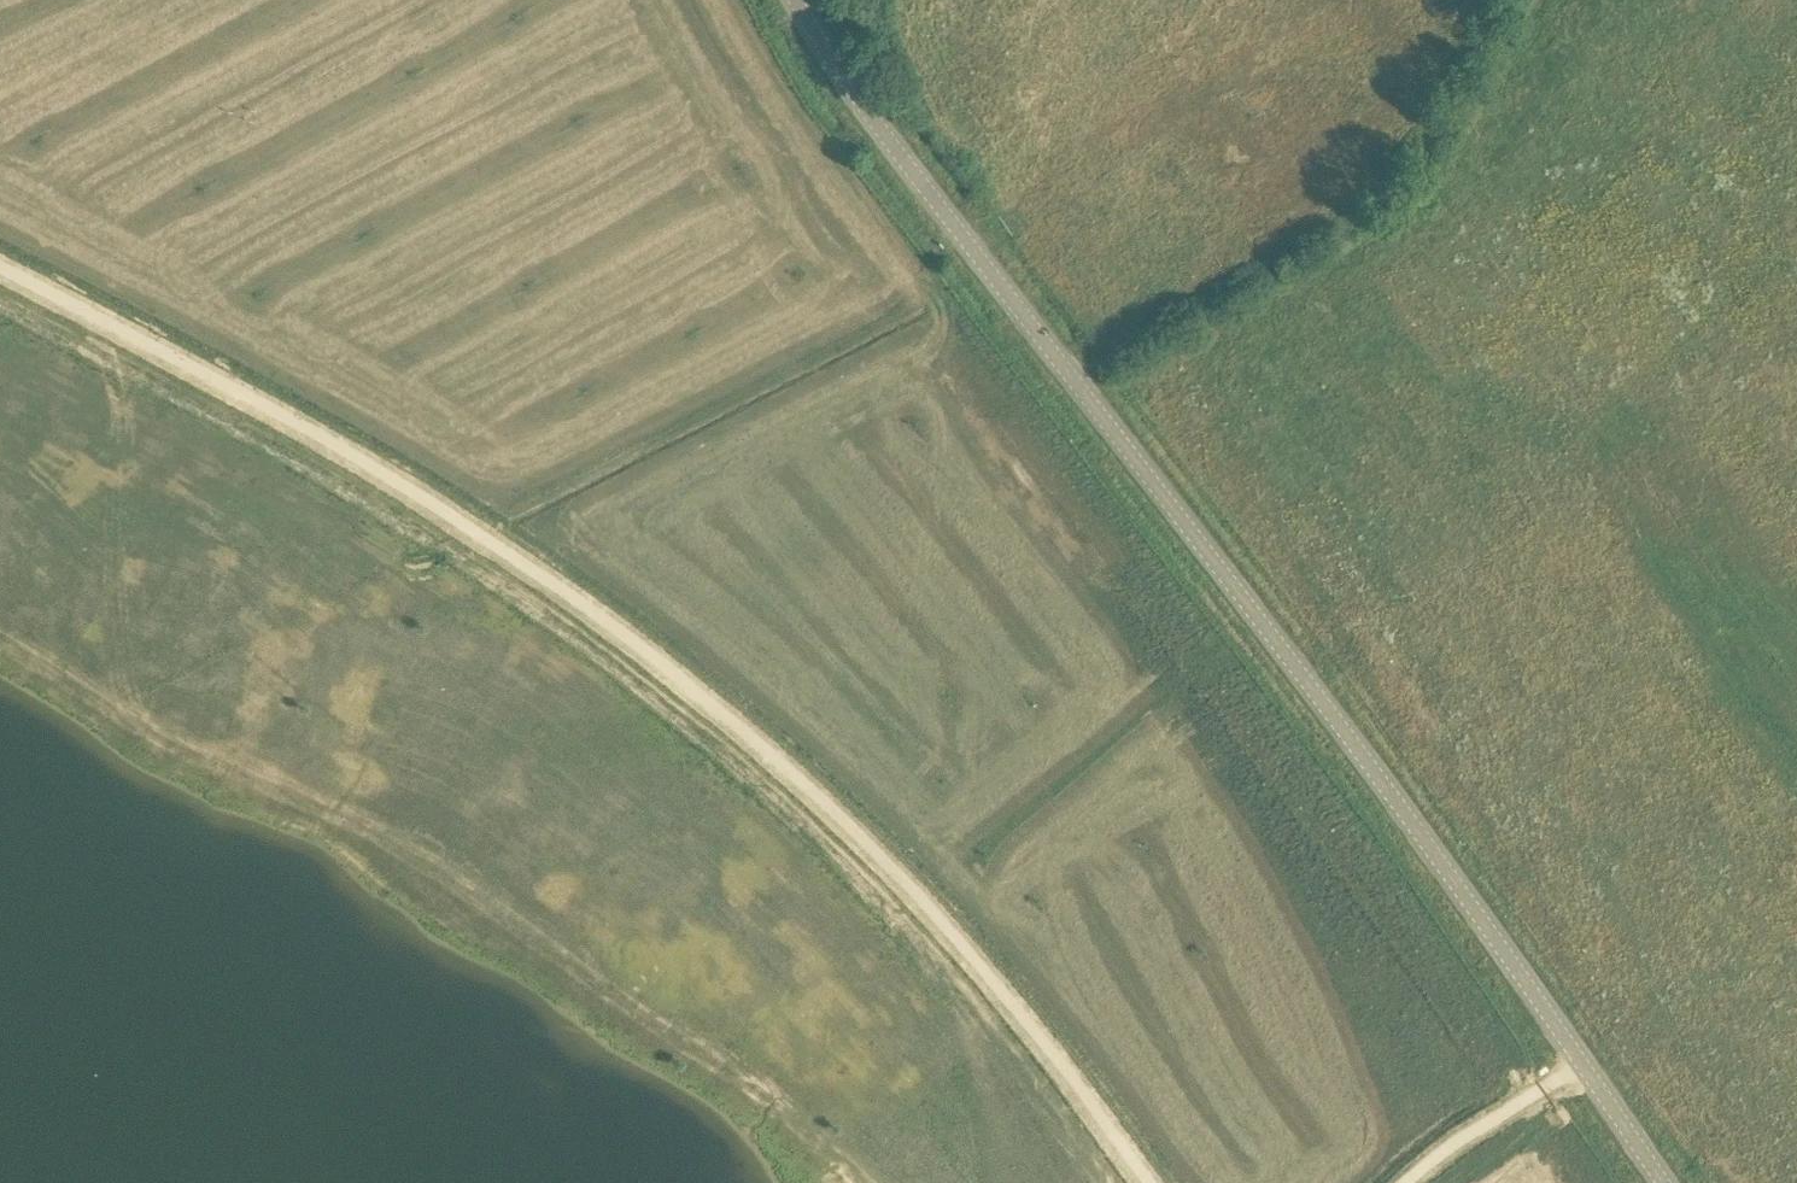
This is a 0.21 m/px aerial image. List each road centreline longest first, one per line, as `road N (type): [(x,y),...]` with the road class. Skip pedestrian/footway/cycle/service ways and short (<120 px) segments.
road 1 (track): [(1165,1182),(757,742),(440,503),(0,272)]
road 2 (tertiary): [(1667,1182),(1546,1005),(855,99),(793,0)]
road 3 (track): [(1587,1065),(1403,1182)]

